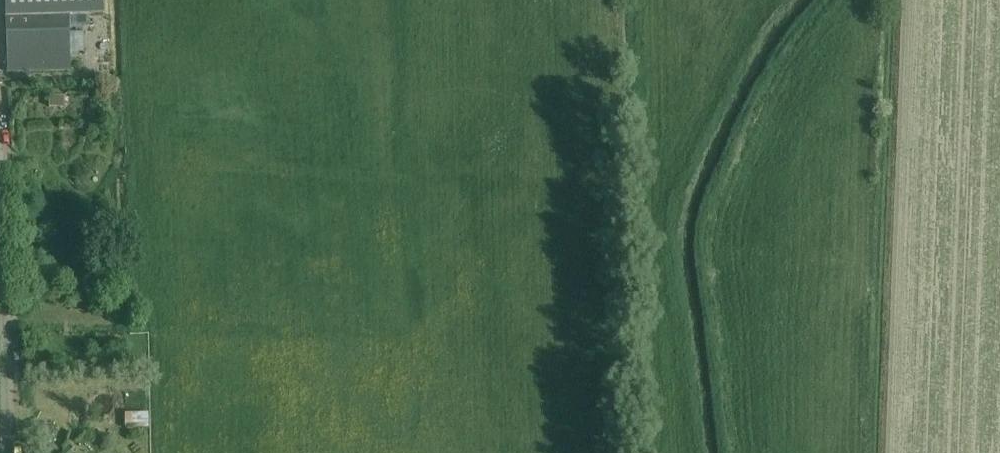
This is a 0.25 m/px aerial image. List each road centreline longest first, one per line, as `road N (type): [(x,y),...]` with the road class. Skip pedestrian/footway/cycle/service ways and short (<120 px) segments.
road 1 (residential): [(9,452),(0,237)]

